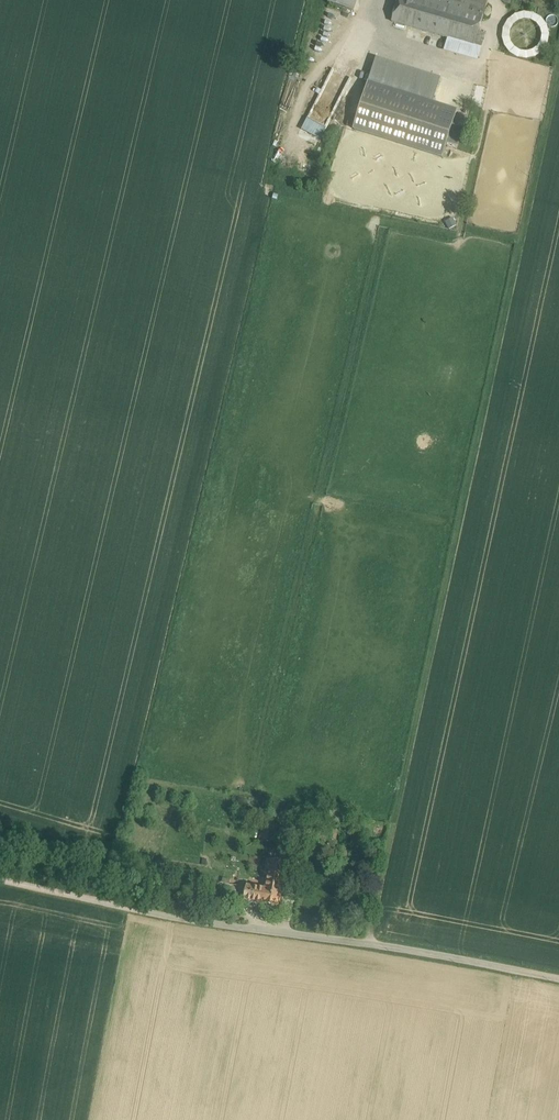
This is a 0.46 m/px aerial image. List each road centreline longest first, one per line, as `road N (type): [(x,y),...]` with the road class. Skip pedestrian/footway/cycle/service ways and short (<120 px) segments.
road 1 (track): [(558,95),(368,942)]
road 2 (unclassified): [(558,980),(345,937),(188,922),(0,875)]

